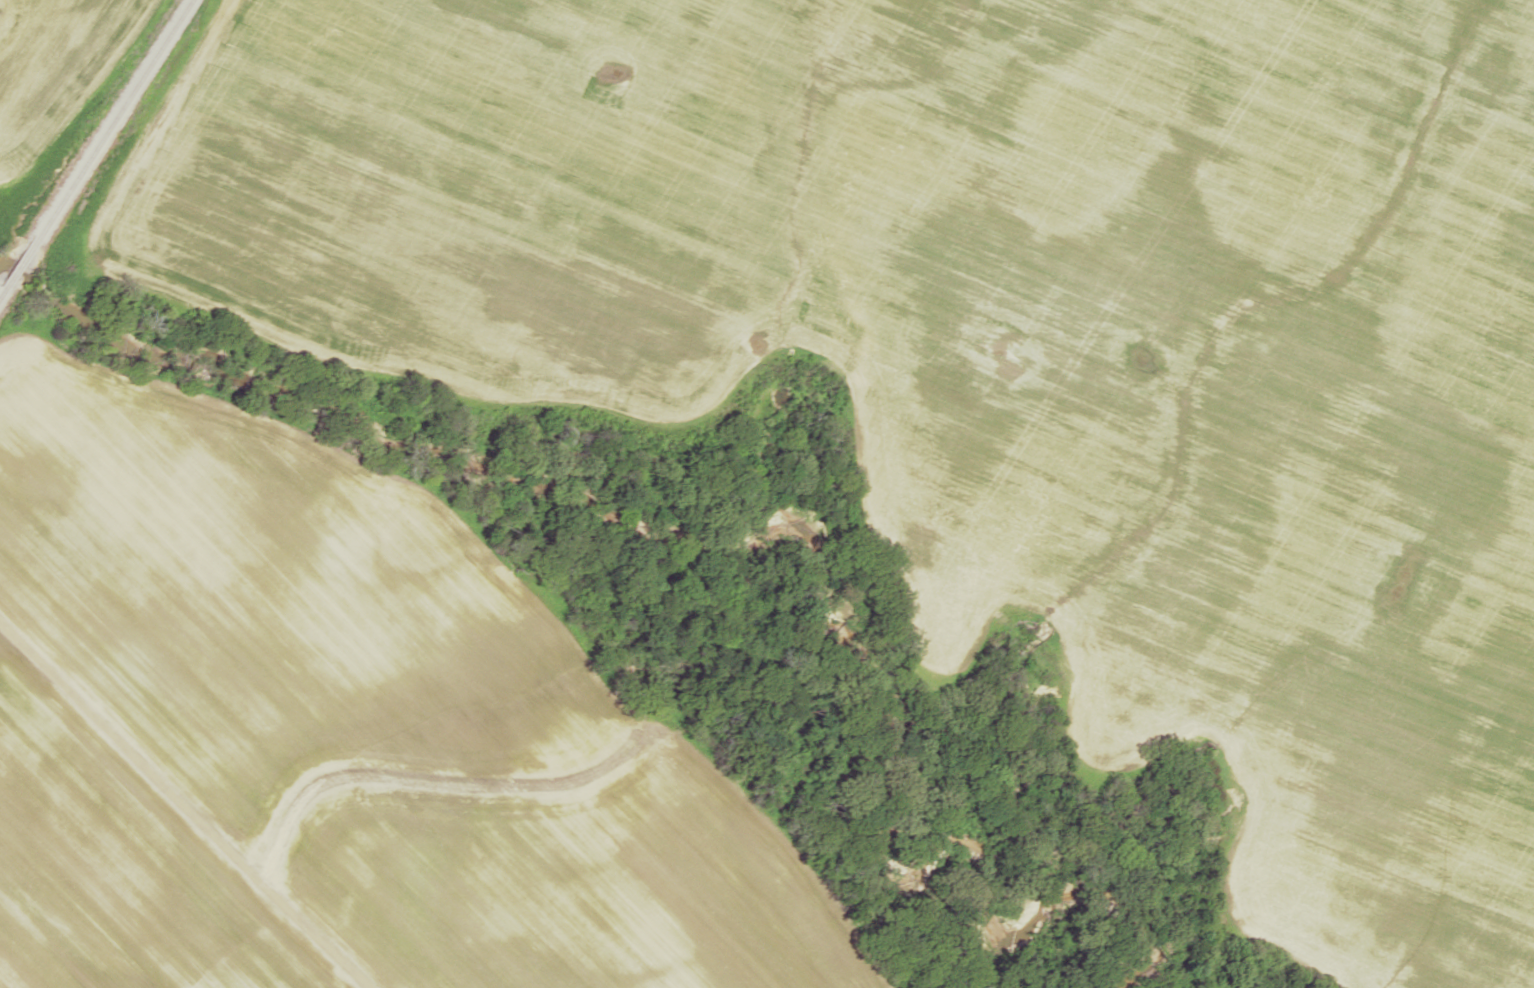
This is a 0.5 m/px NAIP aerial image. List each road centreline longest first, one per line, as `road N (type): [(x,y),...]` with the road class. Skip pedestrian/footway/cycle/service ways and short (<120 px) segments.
road 1 (track): [(392,987),(0,623)]

